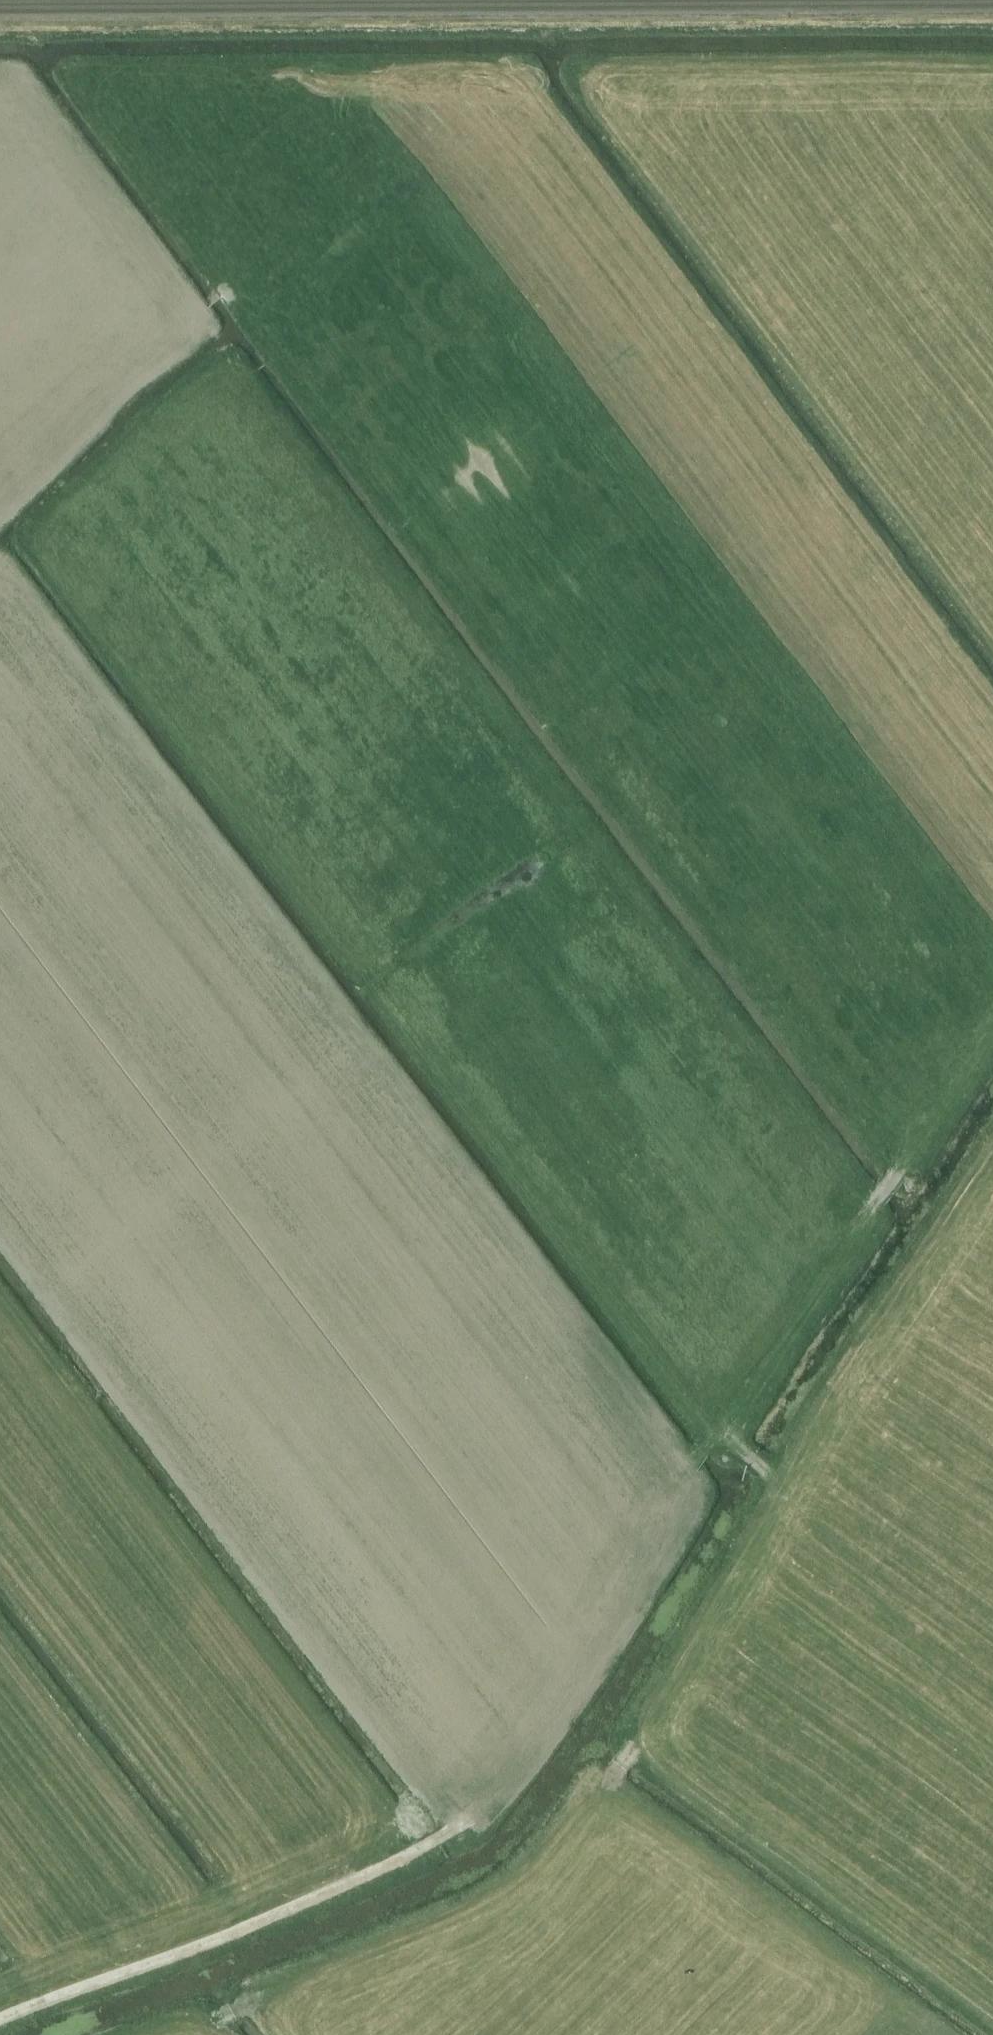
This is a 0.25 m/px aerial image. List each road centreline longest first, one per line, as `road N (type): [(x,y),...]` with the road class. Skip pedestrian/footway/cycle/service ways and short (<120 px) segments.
road 1 (track): [(468,1819),(323,1894),(0,2020)]

